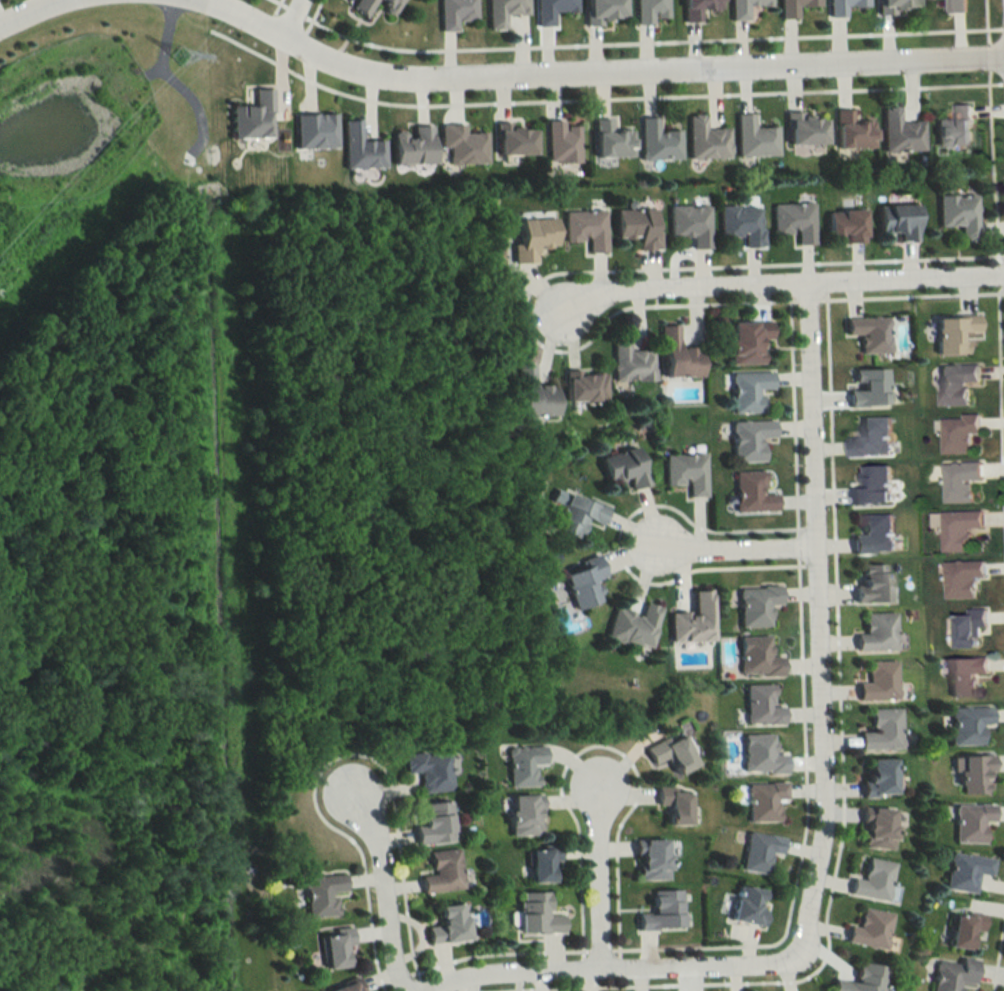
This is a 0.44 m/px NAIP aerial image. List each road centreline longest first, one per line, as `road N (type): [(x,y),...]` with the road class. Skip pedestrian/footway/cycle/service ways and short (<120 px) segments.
road 1 (residential): [(420,990),(487,972),(768,965),(796,952),(823,815),(806,281)]
road 2 (residential): [(1003,56),(433,81),(300,45),(207,0)]
road 3 (residential): [(584,300),(623,288),(1003,273)]
road 4 (residential): [(403,990),(385,947),(367,818)]
road 5 (residential): [(600,967),(597,814)]
road 6 (residential): [(333,804),(328,790),(340,771),(354,768),(372,781),(367,818),(333,804)]
road 7 (residential): [(579,800),(574,778),(584,766),(599,762),(617,775),(616,796),(597,814),(579,800)]
road 8 (residential): [(644,561),(634,535),(649,520),(663,521),(680,547),(658,564),(644,561)]
road 9 (residential): [(814,546),(680,547)]
road 10 (residential): [(557,331),(542,318),(545,299),(564,290),(578,295),(580,321),(557,331)]

